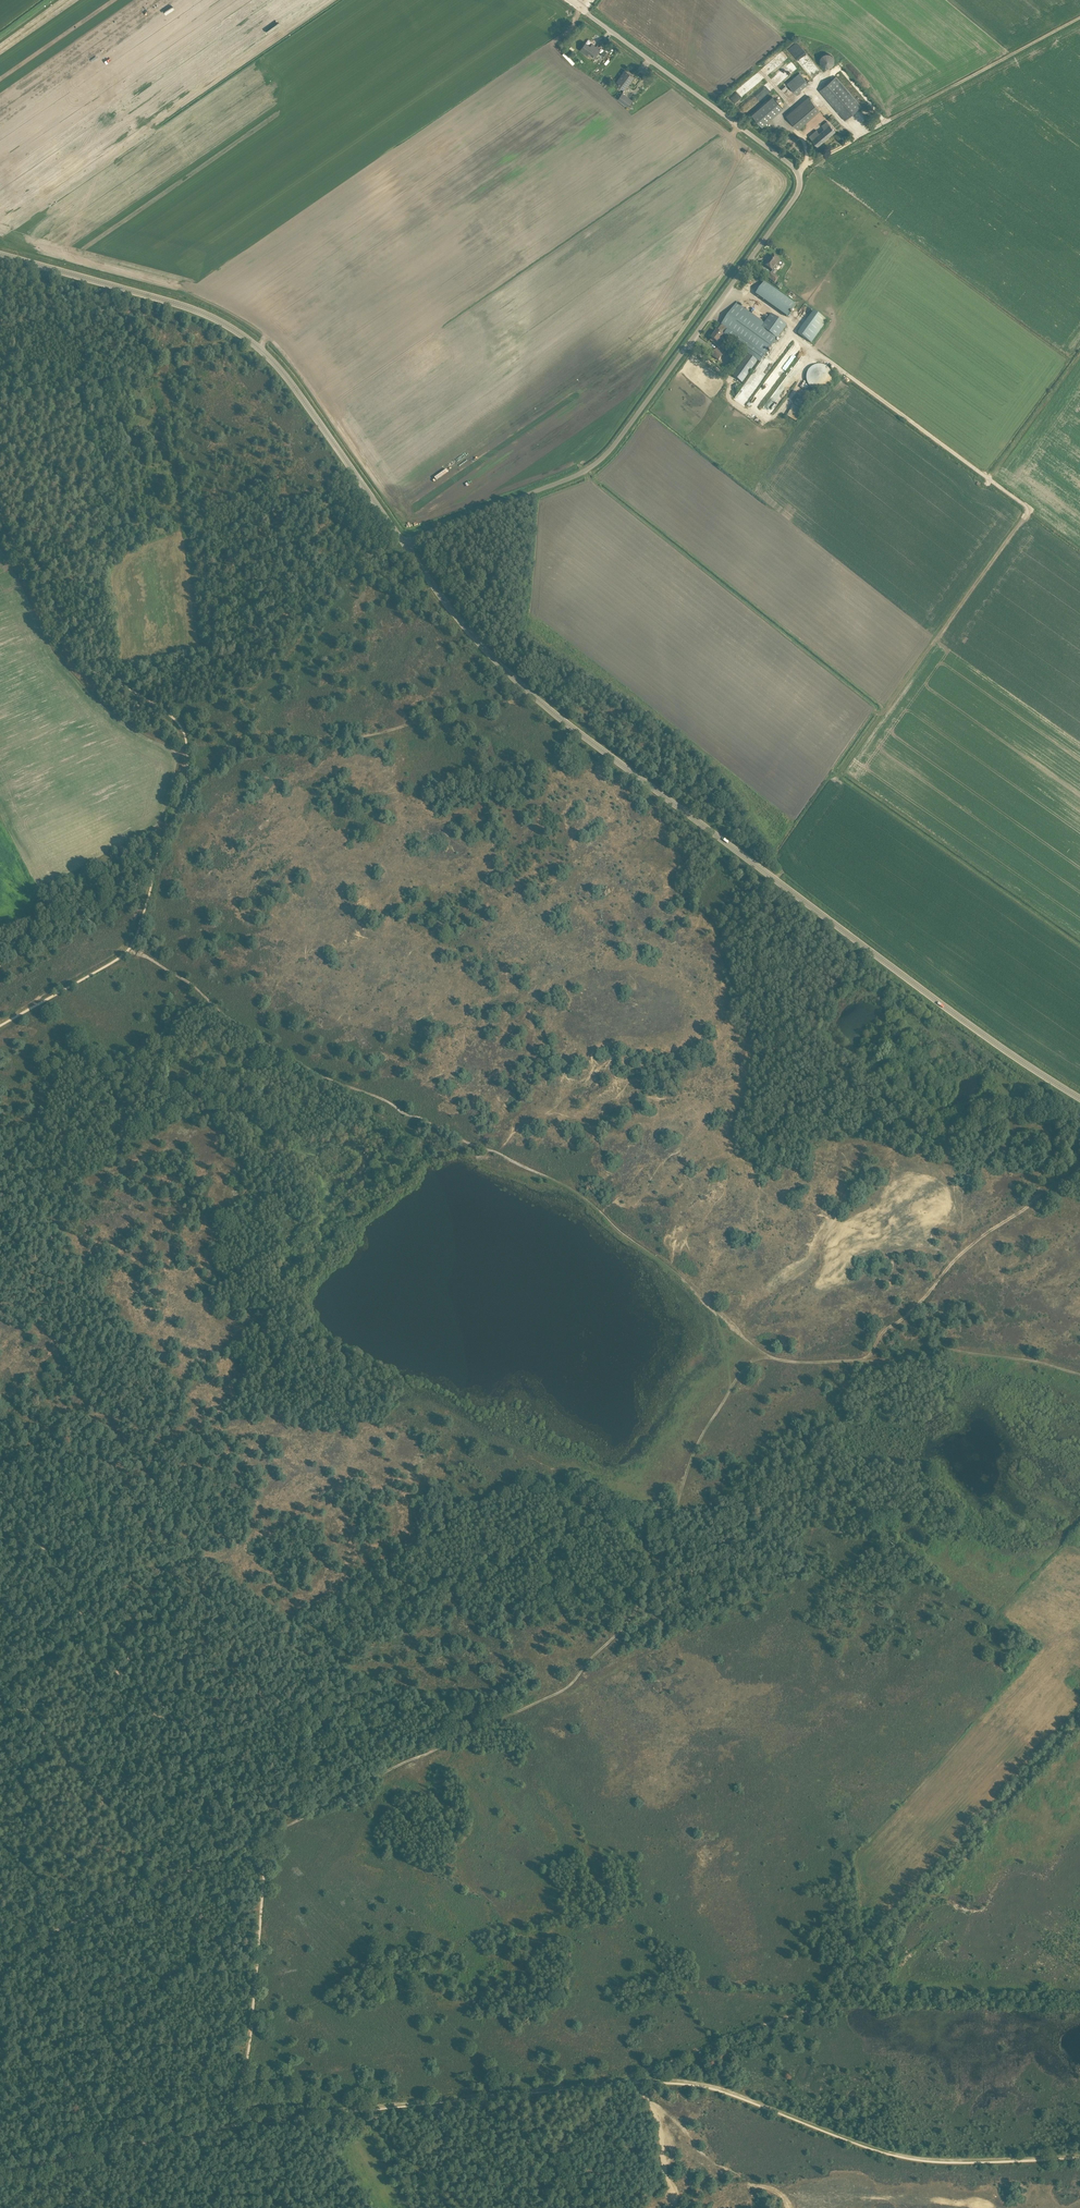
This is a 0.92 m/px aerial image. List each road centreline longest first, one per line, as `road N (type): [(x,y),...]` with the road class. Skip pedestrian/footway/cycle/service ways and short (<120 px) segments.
road 1 (track): [(1079,2156),(907,2153),(694,2078),(533,2087),(254,2125),(0,2172)]
road 2 (tertiary): [(1079,1098),(565,721),(494,660),(403,545)]
road 3 (unclassified): [(403,545),(551,489),(600,462),(795,192),(791,167),(567,0)]
road 4 (track): [(760,1347),(587,1194),(312,1070),(198,988),(130,951)]
road 5 (track): [(838,777),(1029,509),(791,332)]
road 6 (track): [(0,506),(86,677),(179,732),(178,806),(130,951)]
road 7 (tertiary): [(403,545),(302,391),(258,345),(211,316),(0,254)]
road 8 (track): [(760,1347),(679,1483),(674,1528),(654,1579),(574,1683)]
road 9 (track): [(179,803),(239,752),(371,737),(531,692)]
road 10 (track): [(831,1994),(1079,1721)]
road 11 (track): [(574,1683),(266,1837)]
road 12 (track): [(1079,1372),(942,1347),(887,1360),(789,1360),(760,1347)]
road 13 (track): [(574,1683),(791,1581),(816,1517)]
road 14 (track): [(266,1837),(247,2050),(255,2129)]
road 15 (track): [(869,1360),(883,1332),(914,1310),(952,1262),(1079,1171)]
road 16 (track): [(0,1679),(166,1883)]
road 17 (track): [(271,747),(217,655),(208,531)]
road 18 (track): [(628,2080),(831,1994)]
road 19 (track): [(263,1899),(103,2029)]
road 20 (track): [(166,1883),(0,1959)]
road 21 (track): [(361,2111),(466,2207)]

